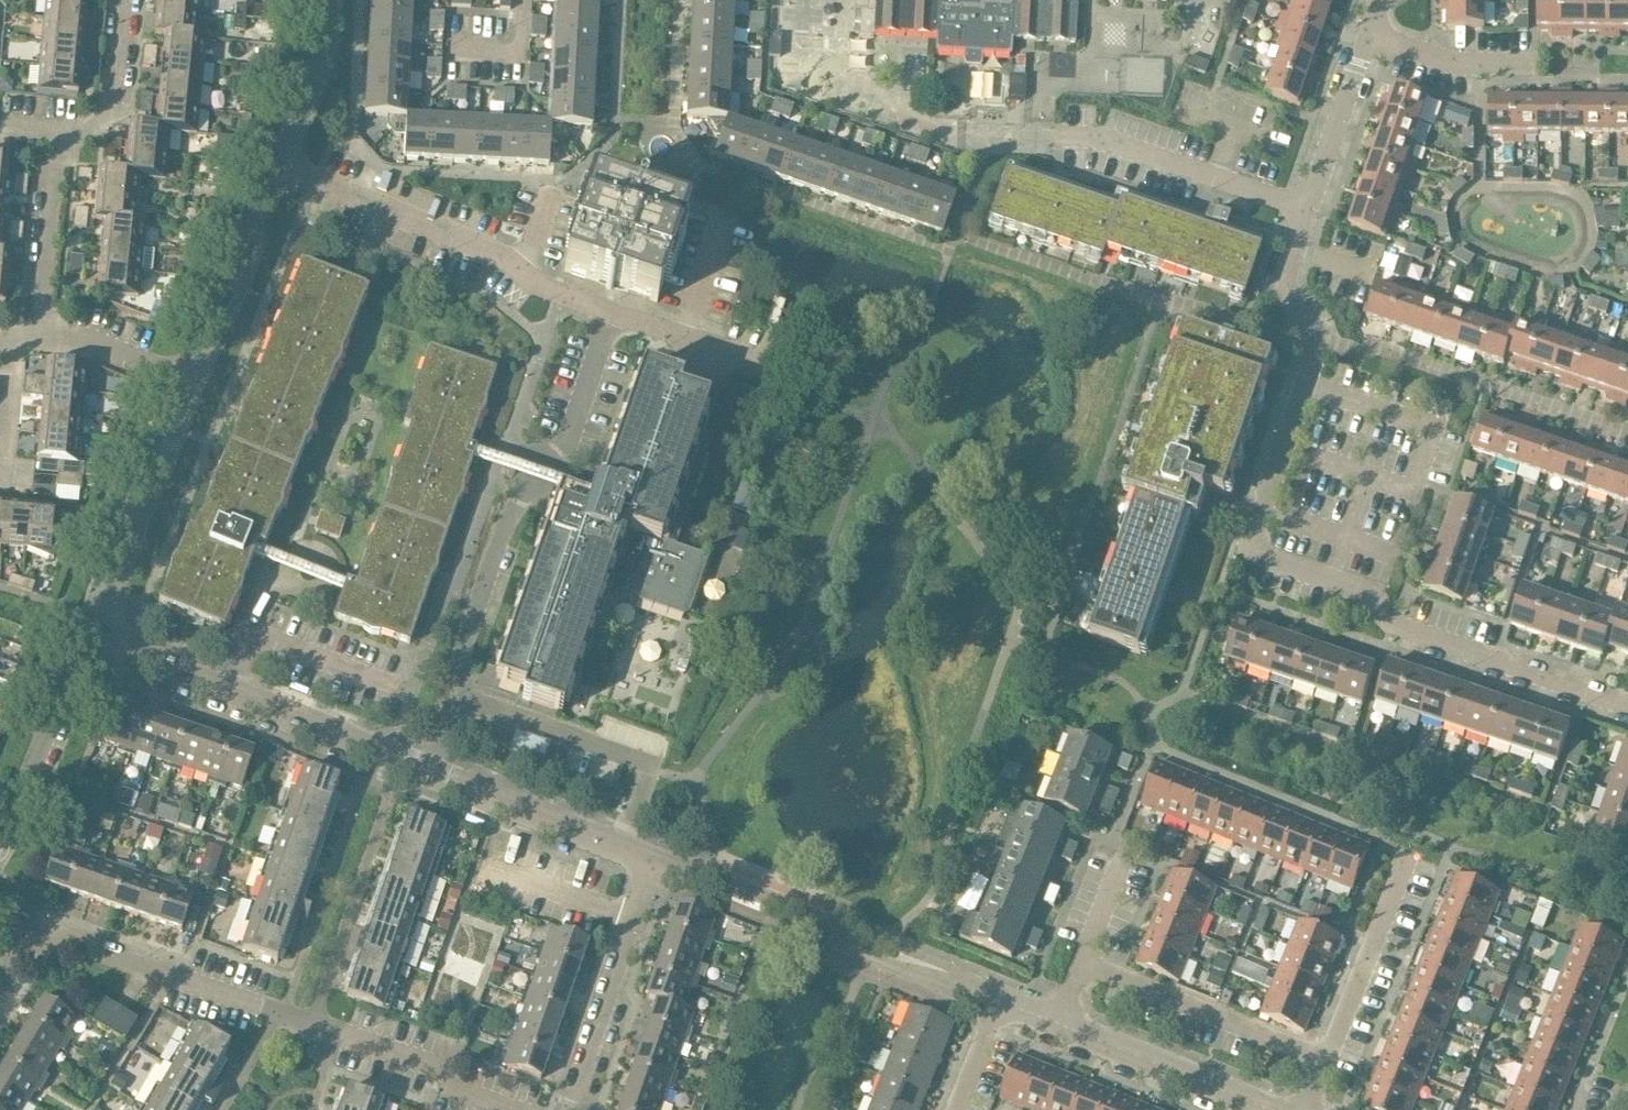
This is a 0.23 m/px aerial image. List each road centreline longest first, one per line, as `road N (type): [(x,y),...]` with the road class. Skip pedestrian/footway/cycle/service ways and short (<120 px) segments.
road 1 (residential): [(1627,707),(1394,626),(1372,598),(1248,547),(1316,340),(1285,280),(1300,211)]
road 2 (residential): [(518,1109),(468,1094),(426,1065),(35,930),(0,989)]
road 3 (residential): [(436,772),(462,698),(466,648),(519,506),(571,436),(616,315)]
road 4 (unclassified): [(1000,1001),(865,957),(837,943),(814,916),(651,857)]
road 5 (residential): [(1300,211),(1099,136),(934,131)]
road 6 (residential): [(616,315),(544,290),(496,255),(276,166)]
road 7 (unclassified): [(436,772),(90,638)]
road 8 (unclassified): [(90,638),(192,389)]
road 9 (residential): [(563,1109),(651,857)]
road 10 (residential): [(1078,962),(1323,1058)]
road 11 (unclassified): [(192,389),(276,166)]
road 12 (unclassified): [(651,857),(436,772)]
road 13 (unclassified): [(1266,1109),(1055,1025)]
road 14 (residential): [(1323,1058),(1408,854)]
road 15 (unclassified): [(0,832),(90,638)]
road 16 (residential): [(39,340),(53,131)]
road 17 (residential): [(1300,211),(1367,33)]
road 18 (residential): [(53,131),(113,116),(124,0)]
road 19 (unclassified): [(276,166),(323,49),(328,0)]
road 20 (residential): [(773,369),(616,315)]
road 21 (residential): [(1367,33),(1450,63),(1524,62)]
road 22 (residential): [(39,340),(73,342),(192,389)]

